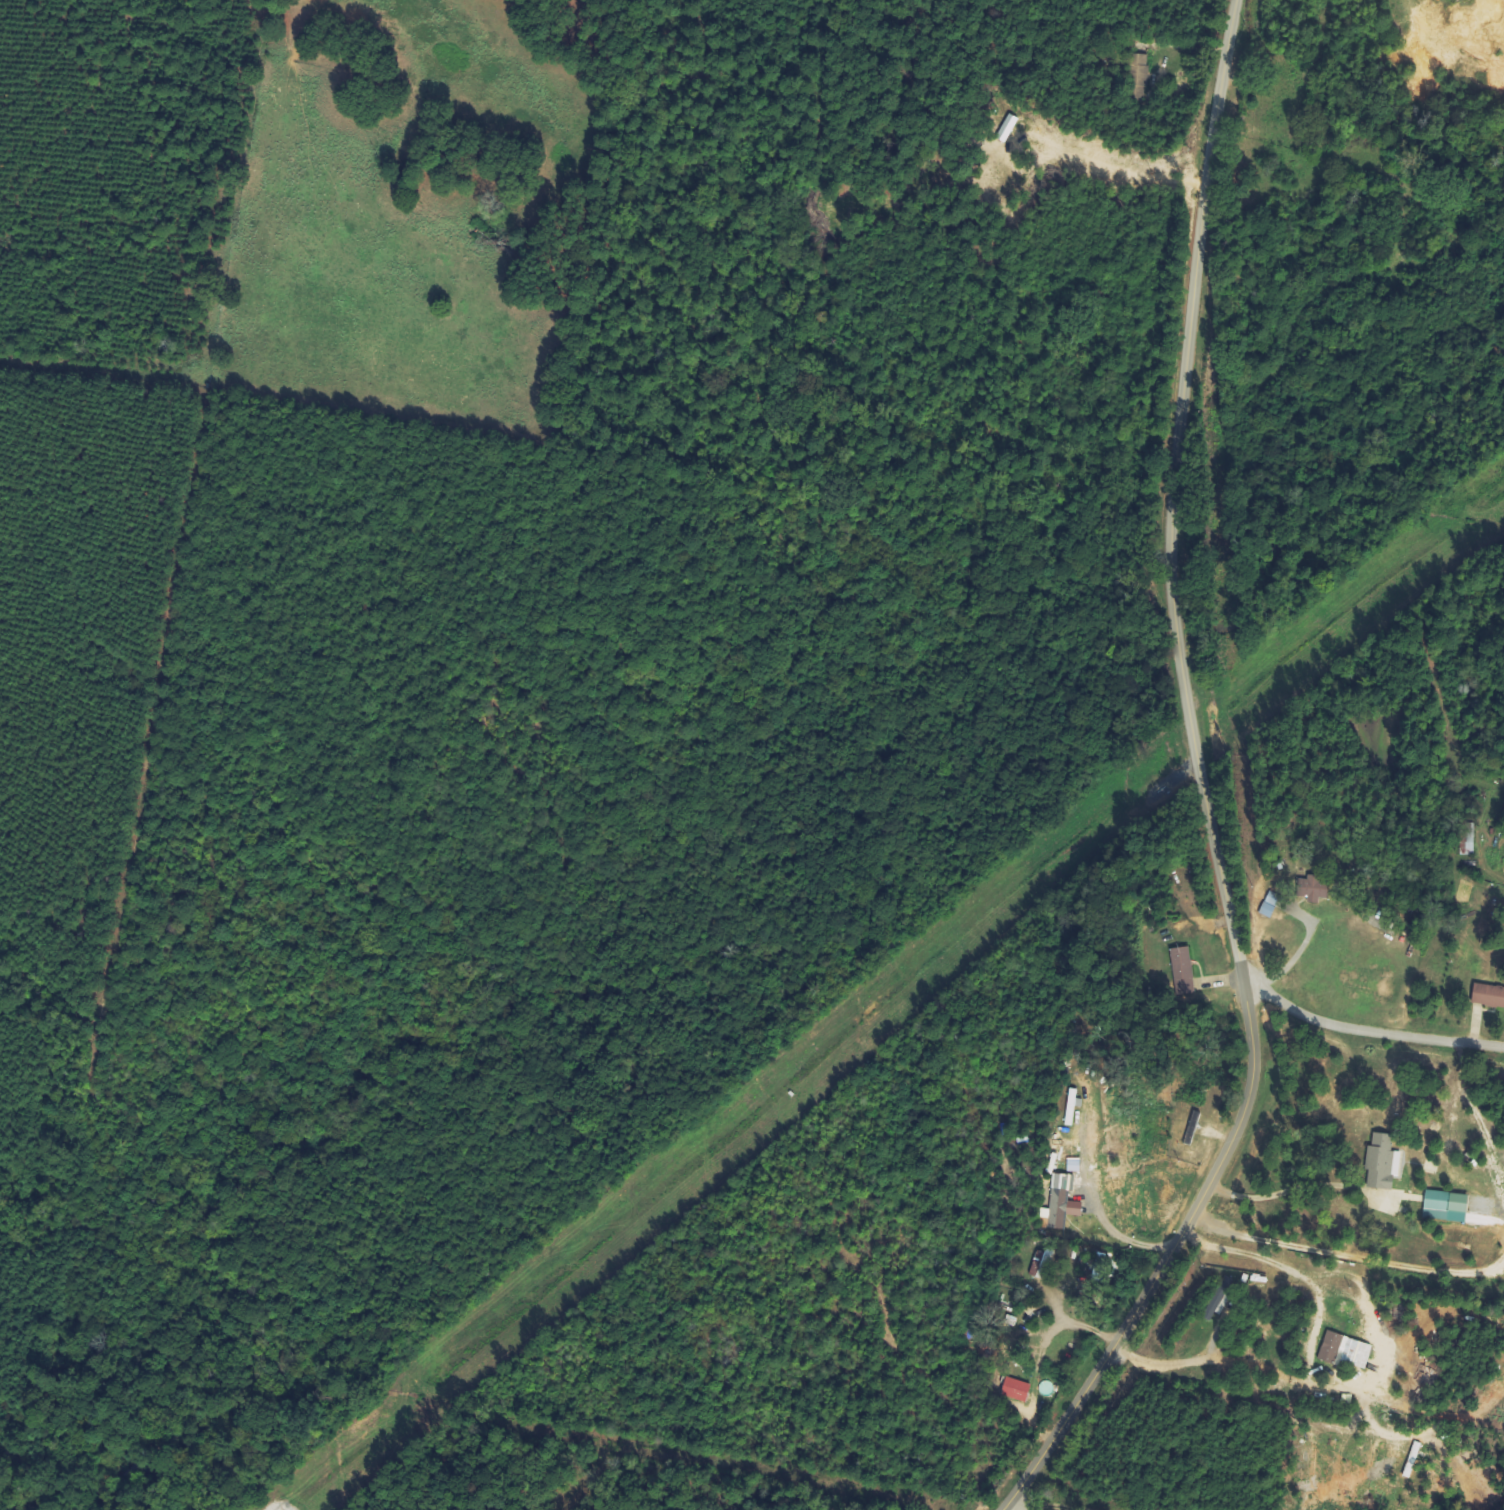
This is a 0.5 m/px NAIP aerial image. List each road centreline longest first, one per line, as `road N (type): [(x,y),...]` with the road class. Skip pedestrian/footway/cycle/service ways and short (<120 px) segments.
road 1 (residential): [(1238,0),(1197,256),(1172,556),(1191,725),(1244,982),(1254,1072),(1238,1130),(1164,1268),(1004,1509)]
road 2 (residential): [(1244,982),(1333,1026),(1503,1047)]

